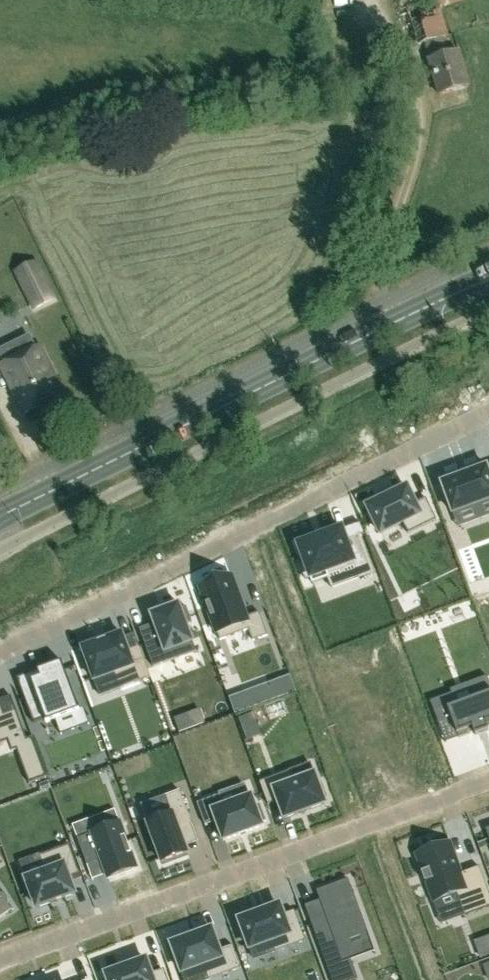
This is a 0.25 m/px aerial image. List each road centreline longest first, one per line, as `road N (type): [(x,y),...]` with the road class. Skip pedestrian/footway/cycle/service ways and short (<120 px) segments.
road 1 (residential): [(0,652),(488,410)]
road 2 (residential): [(0,964),(488,779)]
road 3 (primary): [(71,480),(488,279)]
road 4 (track): [(381,291),(418,101)]

